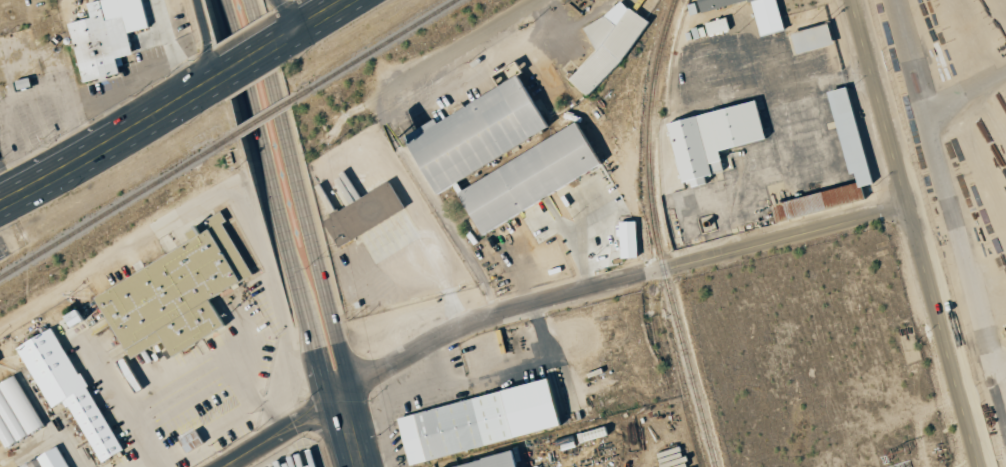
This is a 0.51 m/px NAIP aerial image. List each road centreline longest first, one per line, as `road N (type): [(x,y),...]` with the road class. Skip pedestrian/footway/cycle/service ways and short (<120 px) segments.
road 1 (residential): [(227,466),(339,394),(480,320),(907,207)]
road 2 (residential): [(850,0),(979,466)]
road 3 (primary): [(336,378),(344,361),(260,47)]
road 4 (primary): [(237,59),(320,369),(336,378)]
road 5 (primary): [(0,205),(225,75)]
road 6 (residential): [(389,90),(539,0)]

